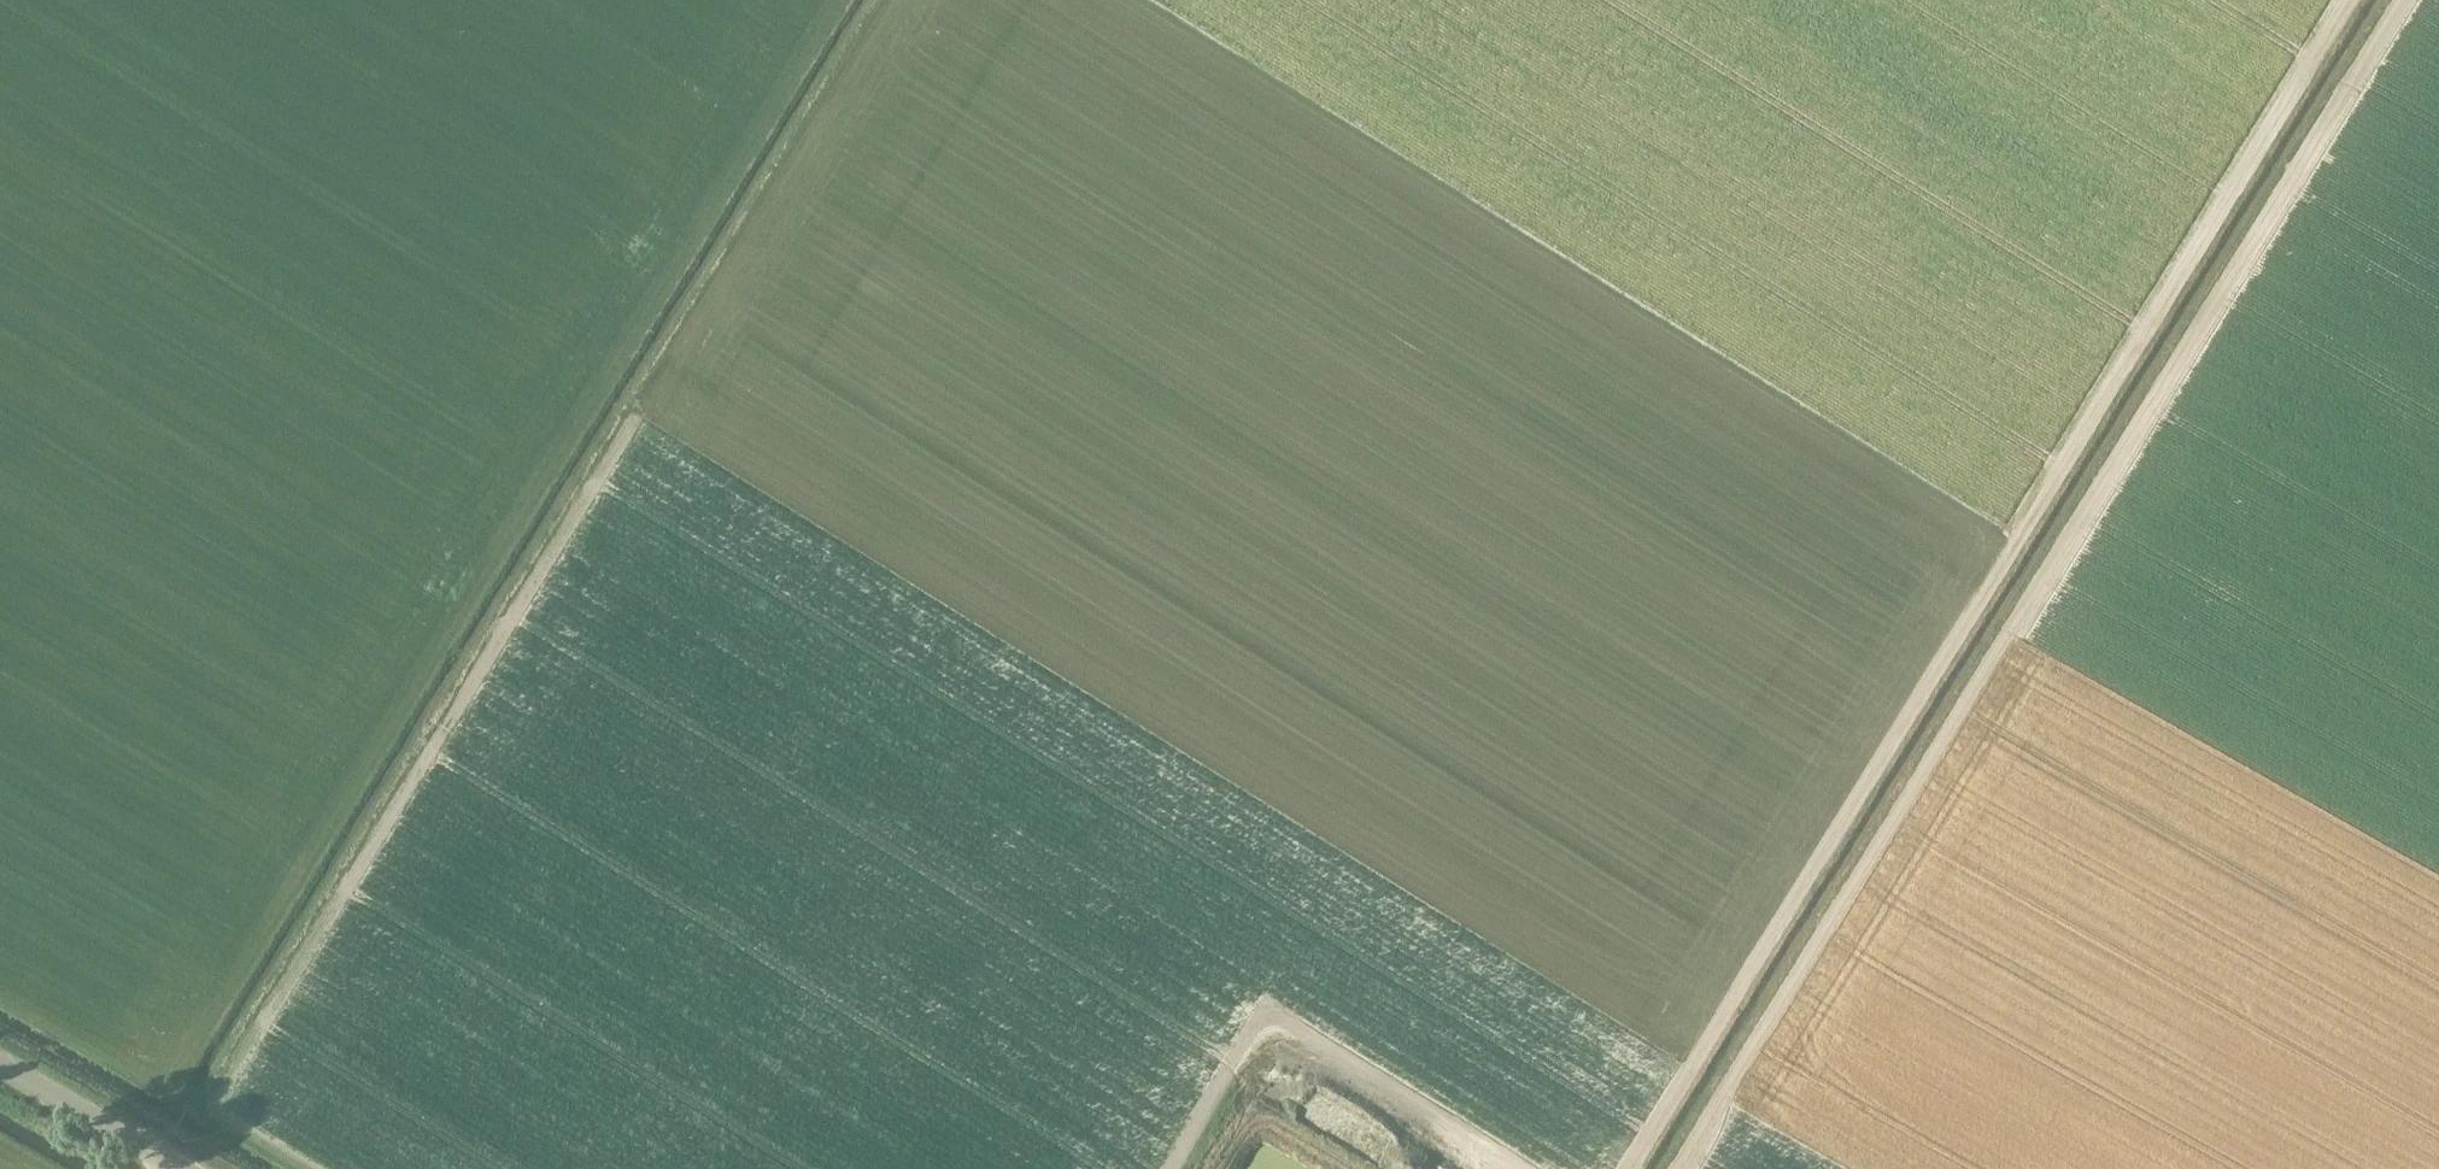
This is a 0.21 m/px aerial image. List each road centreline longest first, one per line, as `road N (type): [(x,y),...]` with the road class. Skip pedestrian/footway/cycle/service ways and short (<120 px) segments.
road 1 (unclassified): [(181,1168),(0,1066)]

